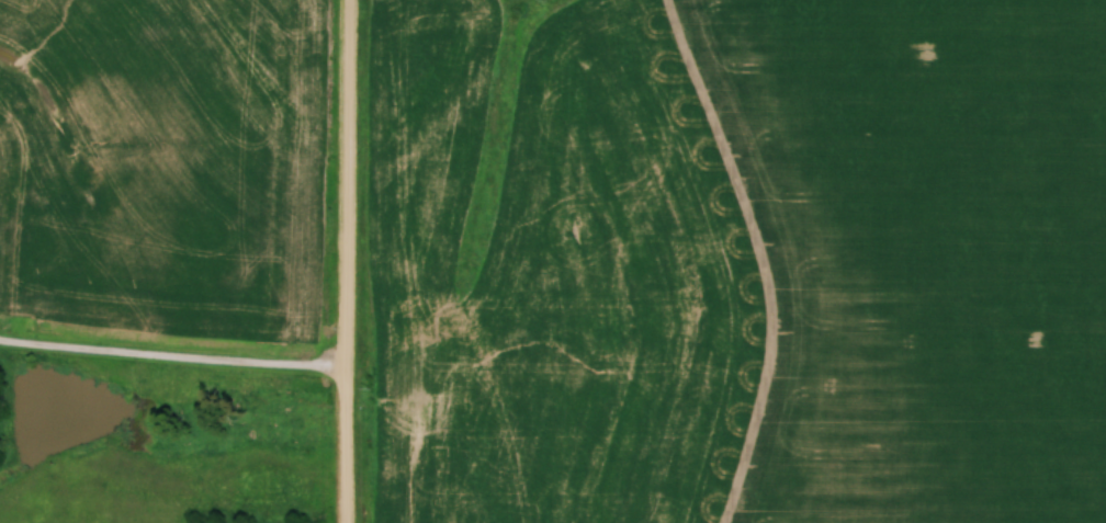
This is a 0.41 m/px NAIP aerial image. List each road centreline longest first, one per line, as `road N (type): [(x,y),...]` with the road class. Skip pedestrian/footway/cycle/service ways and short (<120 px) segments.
road 1 (residential): [(673,0),(679,36),(756,224),(776,320),(775,363),(728,522)]
road 2 (residential): [(347,522),(350,0)]

